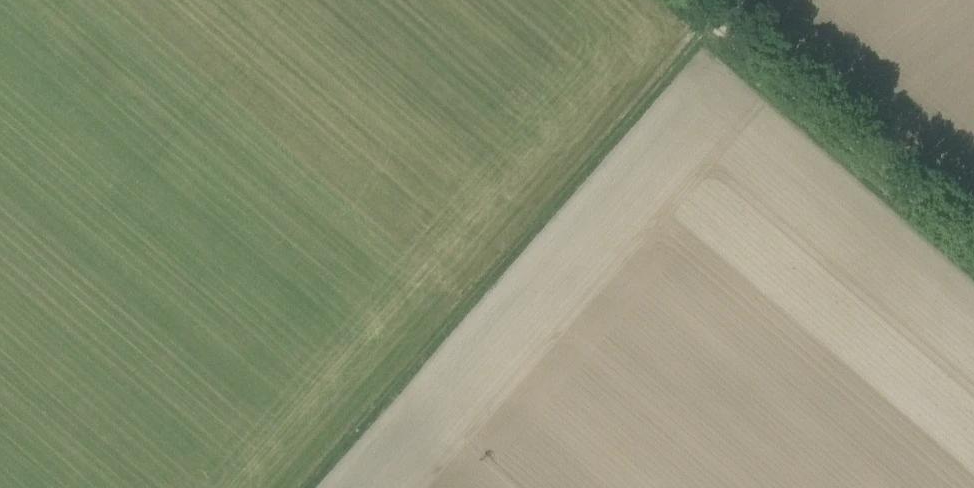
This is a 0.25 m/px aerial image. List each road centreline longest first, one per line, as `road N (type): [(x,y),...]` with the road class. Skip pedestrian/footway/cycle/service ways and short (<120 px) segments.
road 1 (track): [(690,0),(973,252)]

